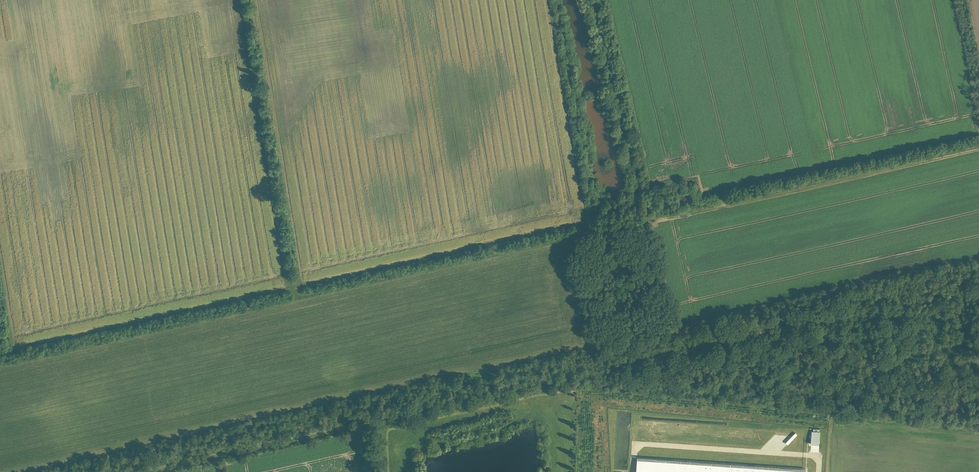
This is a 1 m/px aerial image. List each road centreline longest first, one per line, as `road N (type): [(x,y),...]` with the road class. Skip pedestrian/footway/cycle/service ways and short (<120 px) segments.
road 1 (track): [(122,471),(978,281)]

